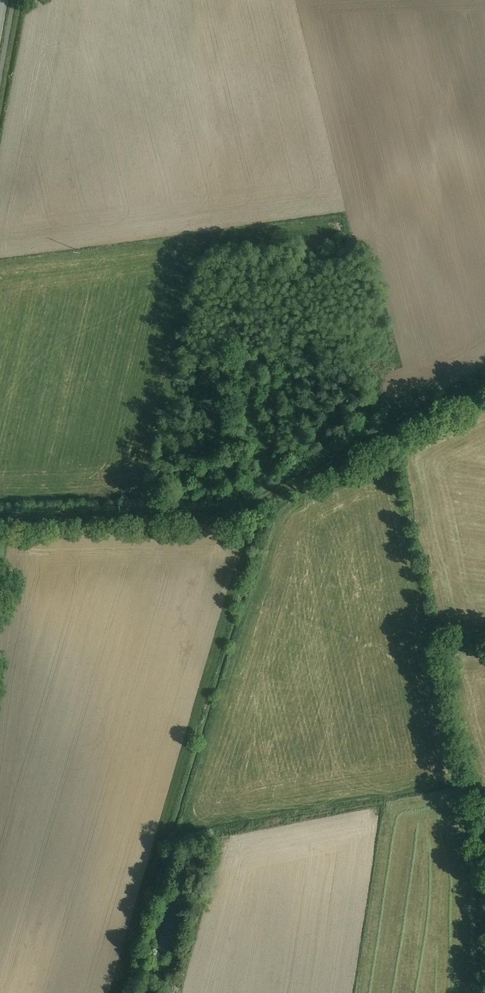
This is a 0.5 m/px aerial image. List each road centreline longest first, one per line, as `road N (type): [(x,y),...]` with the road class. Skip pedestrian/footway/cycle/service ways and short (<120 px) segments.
road 1 (track): [(0,513),(245,509),(484,387)]

